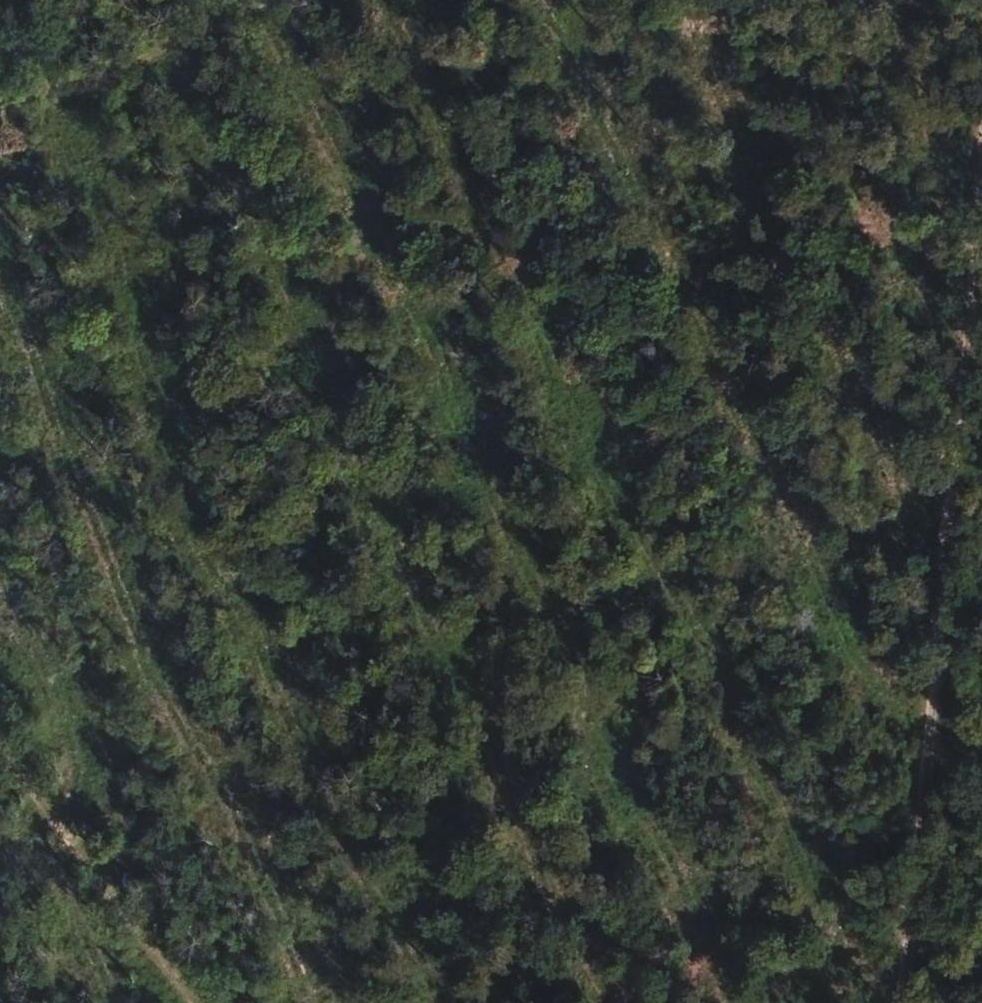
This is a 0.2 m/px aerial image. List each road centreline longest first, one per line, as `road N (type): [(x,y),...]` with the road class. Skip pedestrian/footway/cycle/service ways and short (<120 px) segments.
road 1 (track): [(981,135),(903,1002)]
road 2 (track): [(0,764),(186,1002)]

